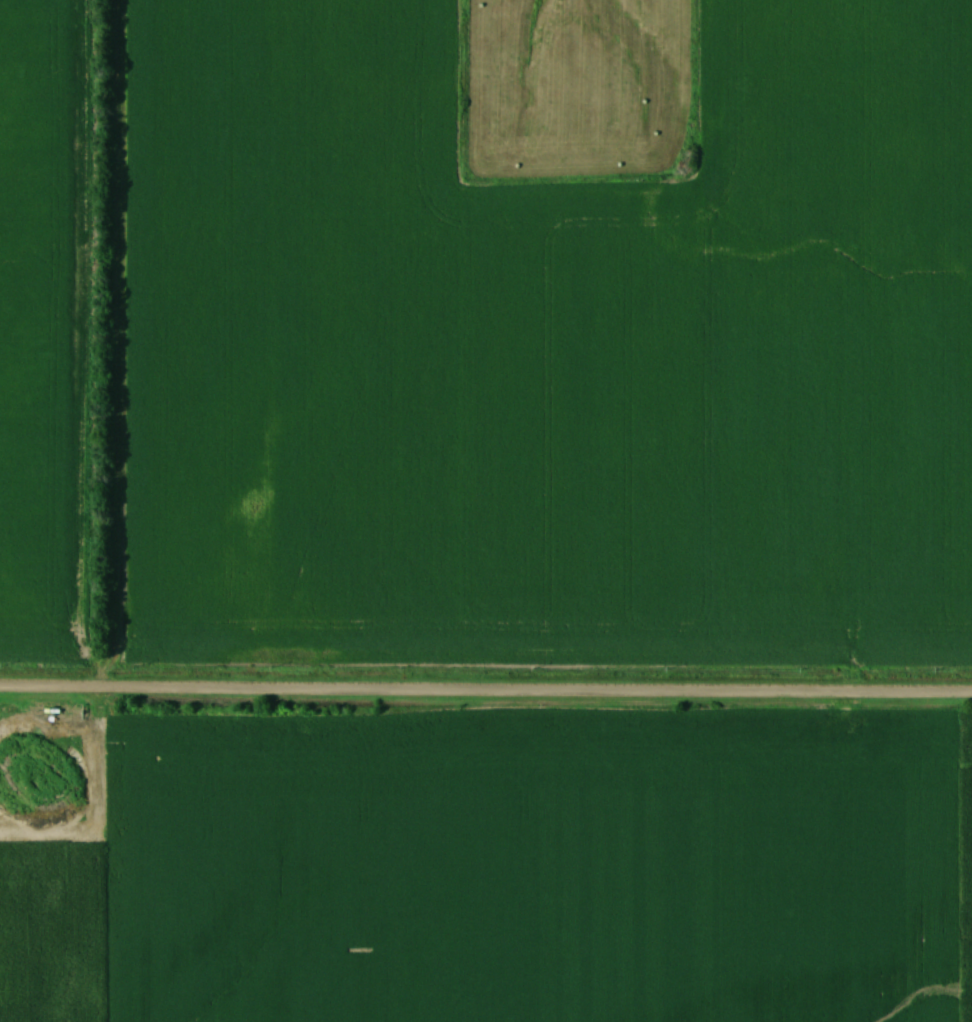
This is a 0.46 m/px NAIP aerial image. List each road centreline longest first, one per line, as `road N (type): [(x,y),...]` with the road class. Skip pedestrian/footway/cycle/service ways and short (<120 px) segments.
road 1 (residential): [(0,684),(971,692)]

